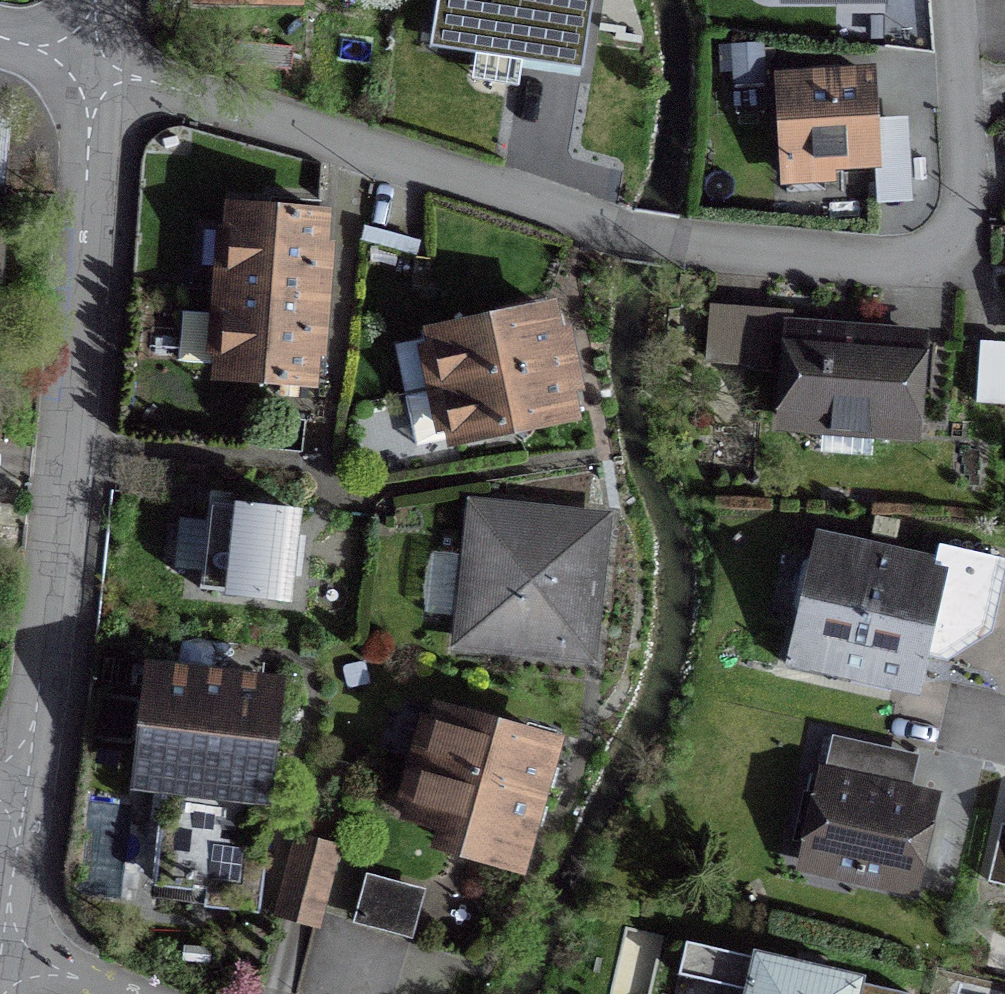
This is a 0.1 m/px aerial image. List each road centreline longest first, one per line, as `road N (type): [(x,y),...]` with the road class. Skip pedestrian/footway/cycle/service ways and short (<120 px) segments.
road 1 (residential): [(953,0),(962,191),(909,260),(664,246),(99,76)]
road 2 (residential): [(26,811),(69,443),(99,76)]
road 3 (residential): [(1,959),(26,811)]

